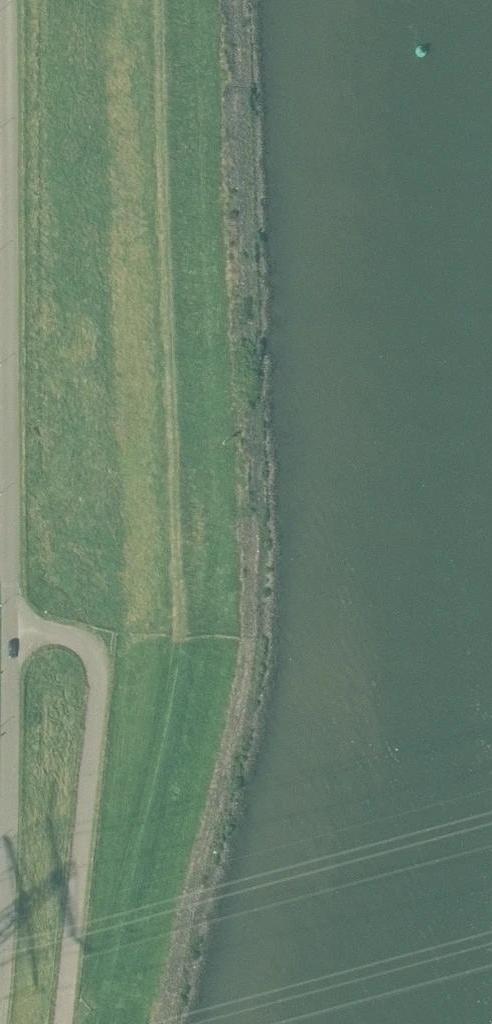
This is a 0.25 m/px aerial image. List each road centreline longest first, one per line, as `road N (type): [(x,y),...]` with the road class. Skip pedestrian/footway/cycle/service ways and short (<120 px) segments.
road 1 (unclassified): [(8,631),(8,0)]
road 2 (unclassified): [(65,1023),(98,657),(62,633),(8,631)]
road 3 (unclassified): [(0,934),(8,631)]

